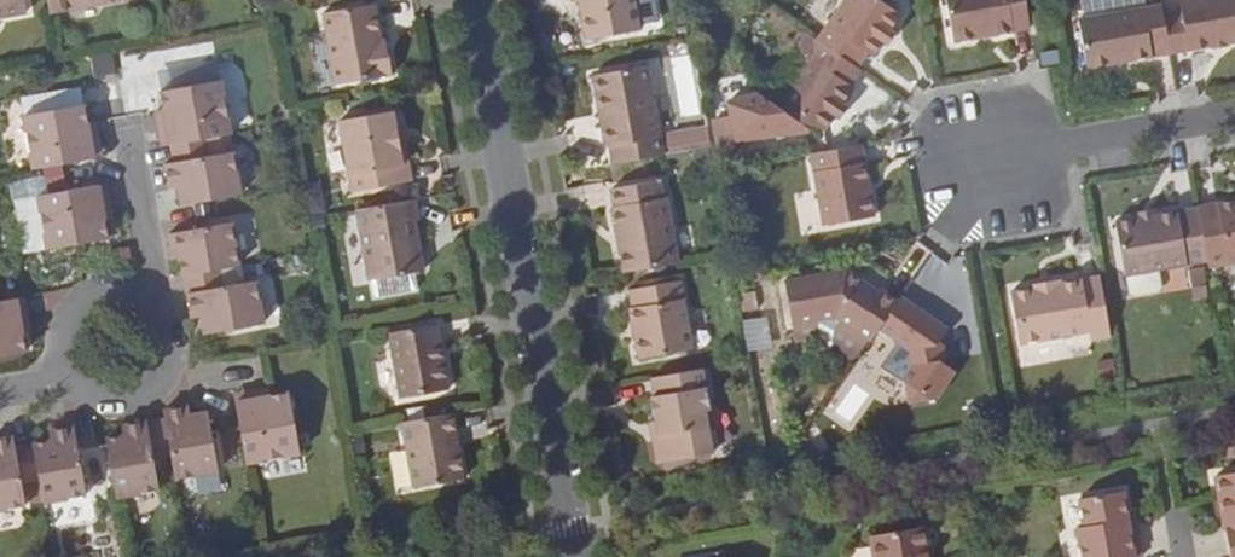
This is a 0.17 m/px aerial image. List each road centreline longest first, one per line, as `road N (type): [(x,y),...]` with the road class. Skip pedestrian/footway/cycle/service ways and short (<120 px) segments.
road 1 (unclassified): [(476,0),(576,556)]
road 2 (residential): [(128,145),(148,276),(110,349),(30,385),(0,389)]
road 3 (residential): [(1234,113),(961,162)]

